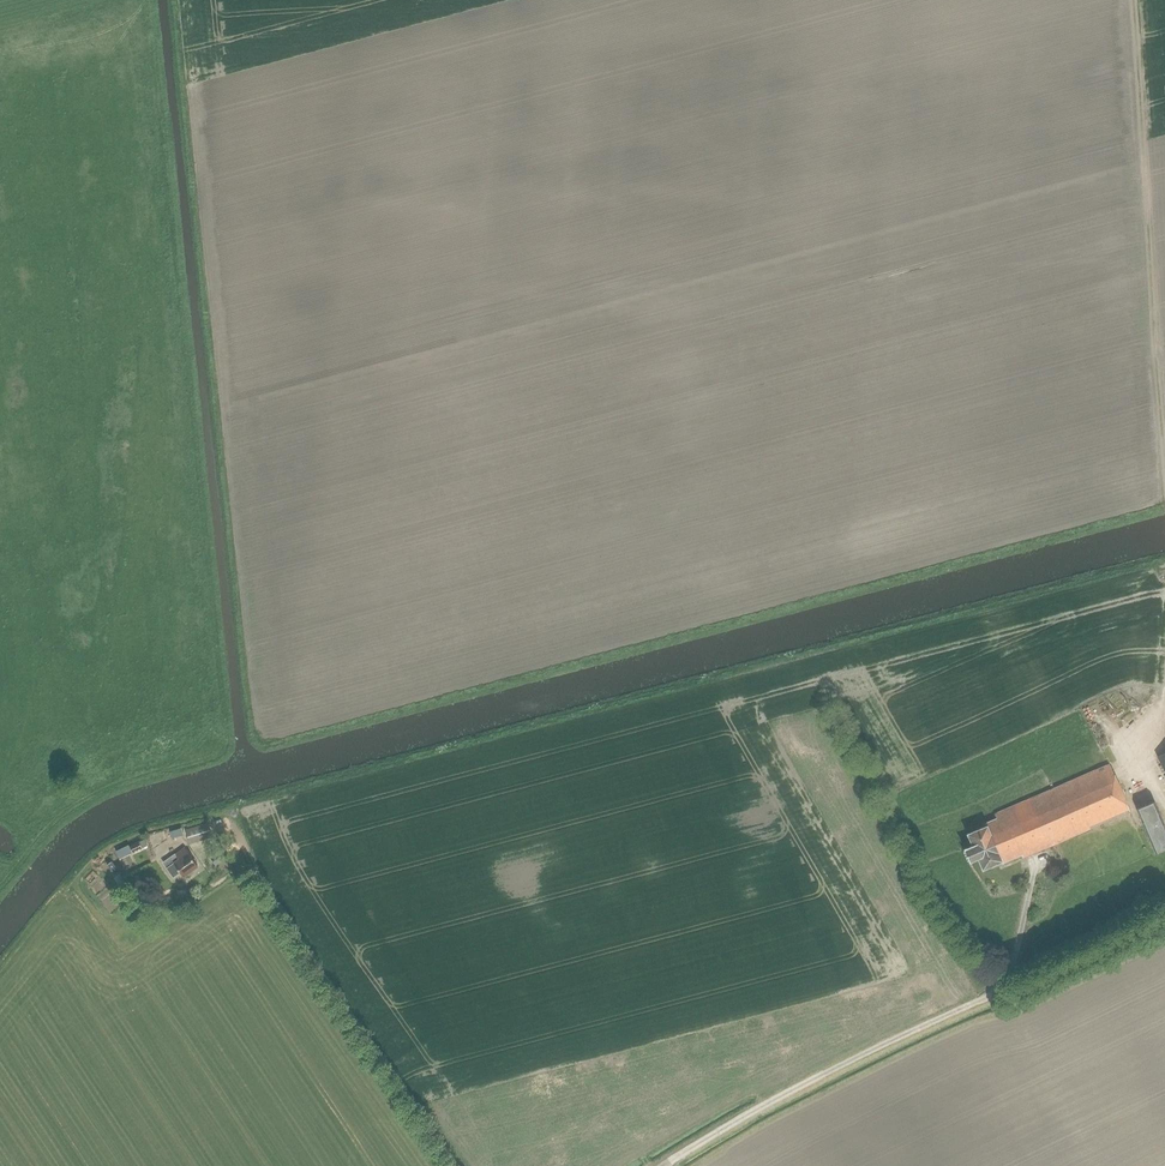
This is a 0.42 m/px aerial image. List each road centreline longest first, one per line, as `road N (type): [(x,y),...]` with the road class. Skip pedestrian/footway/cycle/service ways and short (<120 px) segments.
road 1 (unclassified): [(663,1165),(778,1098),(1164,916)]

